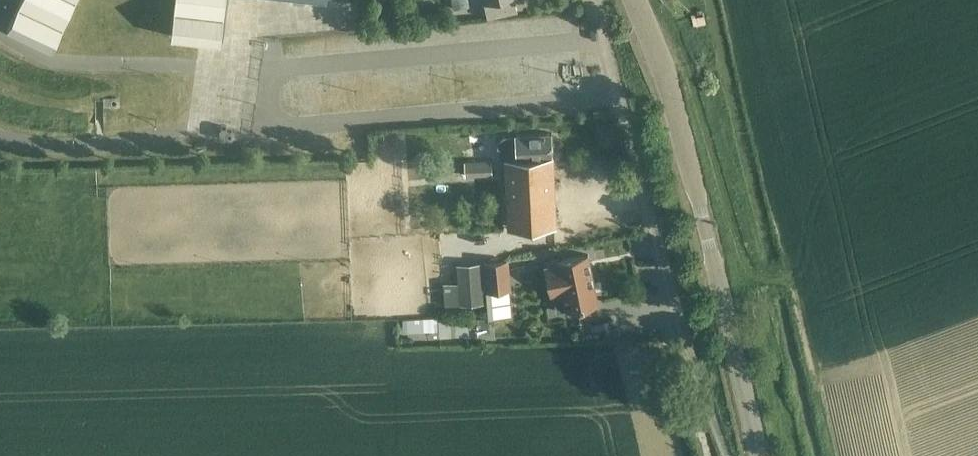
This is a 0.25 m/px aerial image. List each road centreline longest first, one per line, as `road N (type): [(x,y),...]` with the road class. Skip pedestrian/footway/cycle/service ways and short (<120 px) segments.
road 1 (residential): [(592,0),(648,238),(727,455)]
road 2 (residential): [(708,229),(668,78),(635,0)]
road 3 (unclassified): [(759,455),(708,229)]

